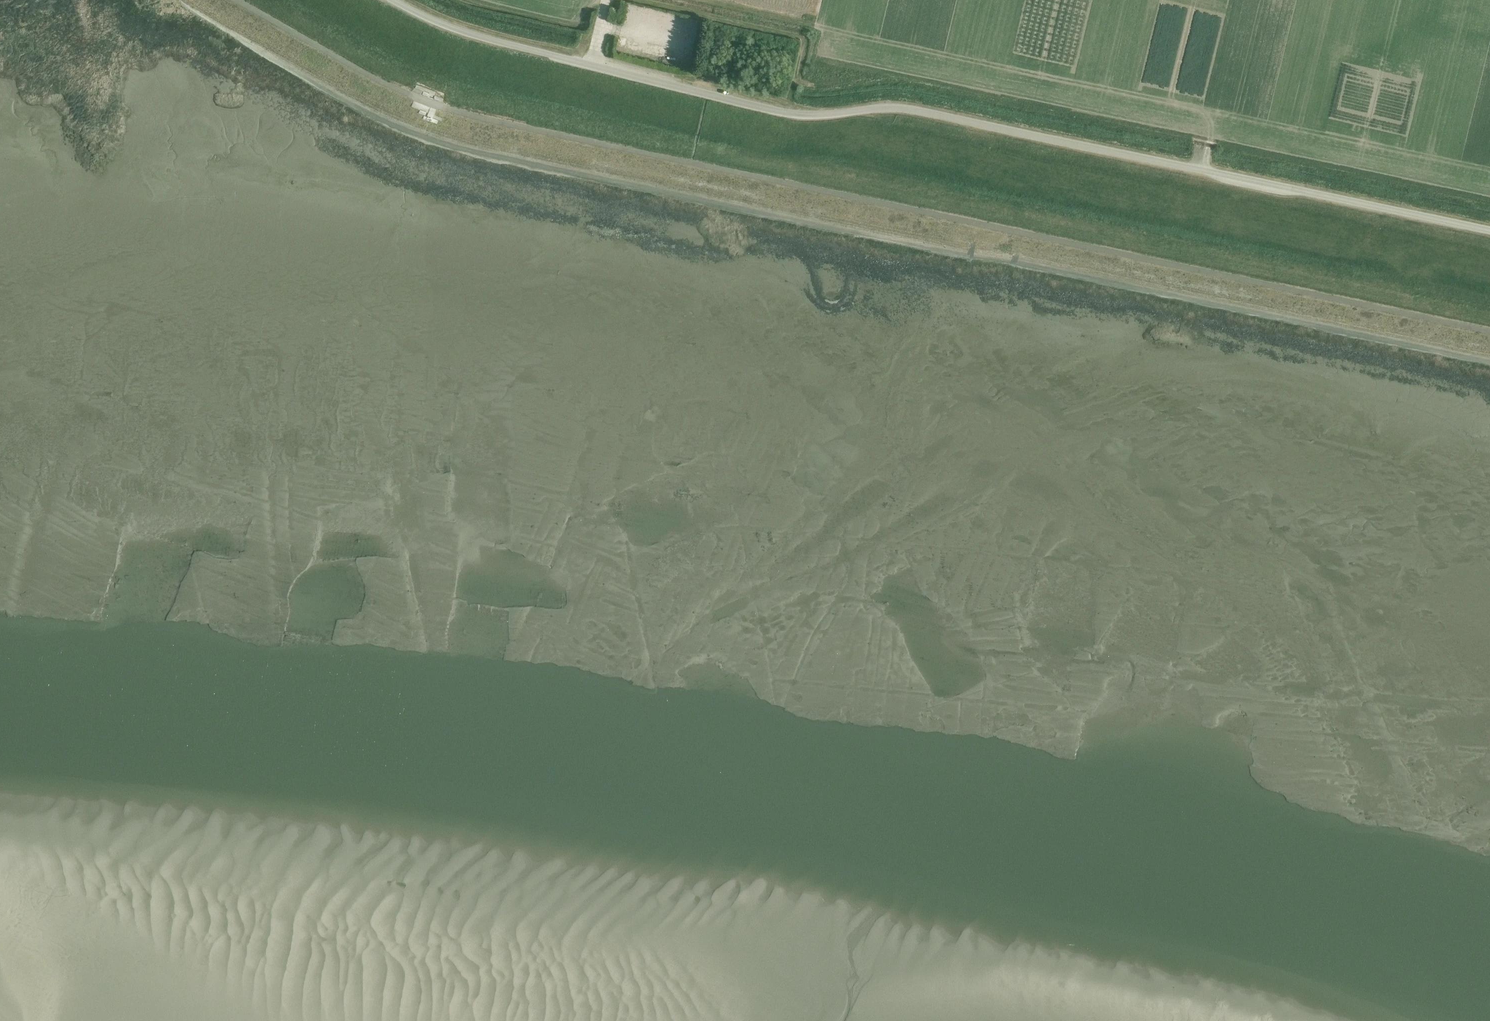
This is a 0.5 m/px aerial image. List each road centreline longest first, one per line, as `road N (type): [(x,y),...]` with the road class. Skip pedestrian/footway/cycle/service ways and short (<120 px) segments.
road 1 (unclassified): [(1489,231),(908,109),(781,112),(470,34),(393,0)]

